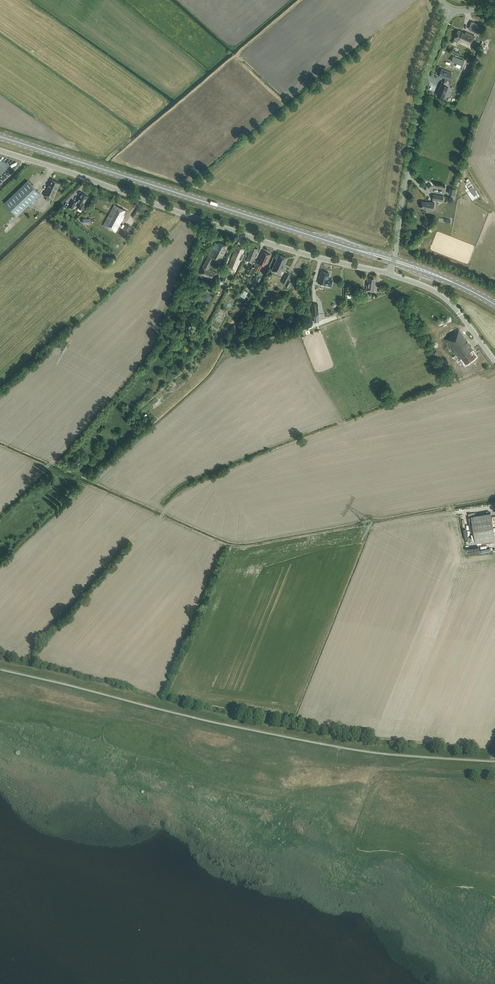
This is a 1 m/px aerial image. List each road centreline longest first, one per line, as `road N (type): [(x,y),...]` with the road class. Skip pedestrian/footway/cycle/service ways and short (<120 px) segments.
road 1 (unclassified): [(389,274),(275,246),(0,151)]
road 2 (primary): [(353,249),(0,136)]
road 3 (unclassified): [(394,258),(422,90),(447,12)]
road 4 (unclassified): [(494,362),(445,298),(389,274)]

